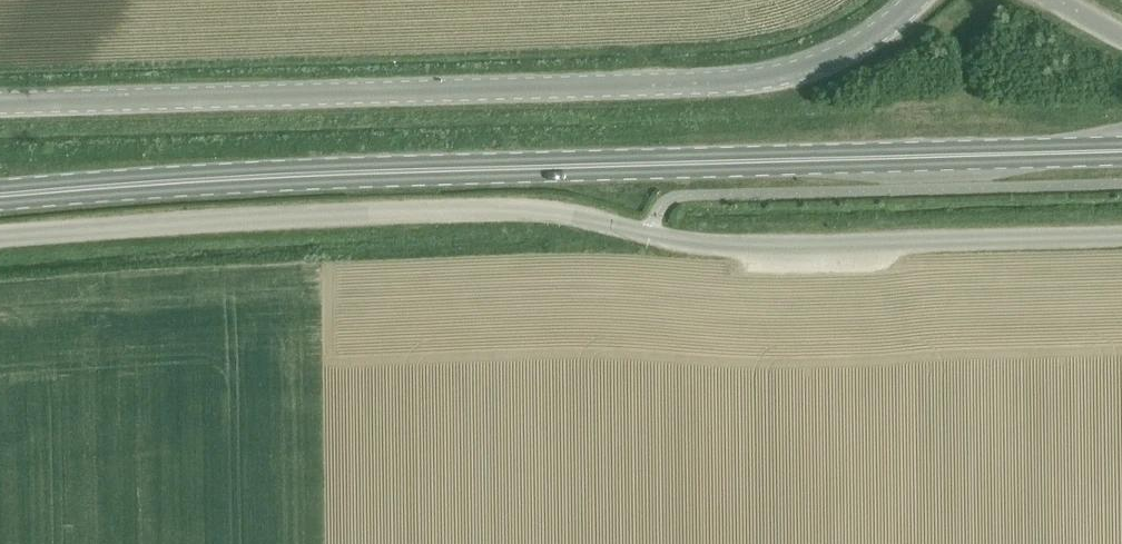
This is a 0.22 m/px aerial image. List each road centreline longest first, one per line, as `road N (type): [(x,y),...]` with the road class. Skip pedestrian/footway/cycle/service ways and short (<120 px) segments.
road 1 (unclassified): [(0,241),(438,213),(574,216),(711,251),(1121,237)]
road 2 (primary): [(0,197),(551,165),(1121,152)]
road 3 (tertiary): [(0,106),(787,78),(877,38),(913,0)]

